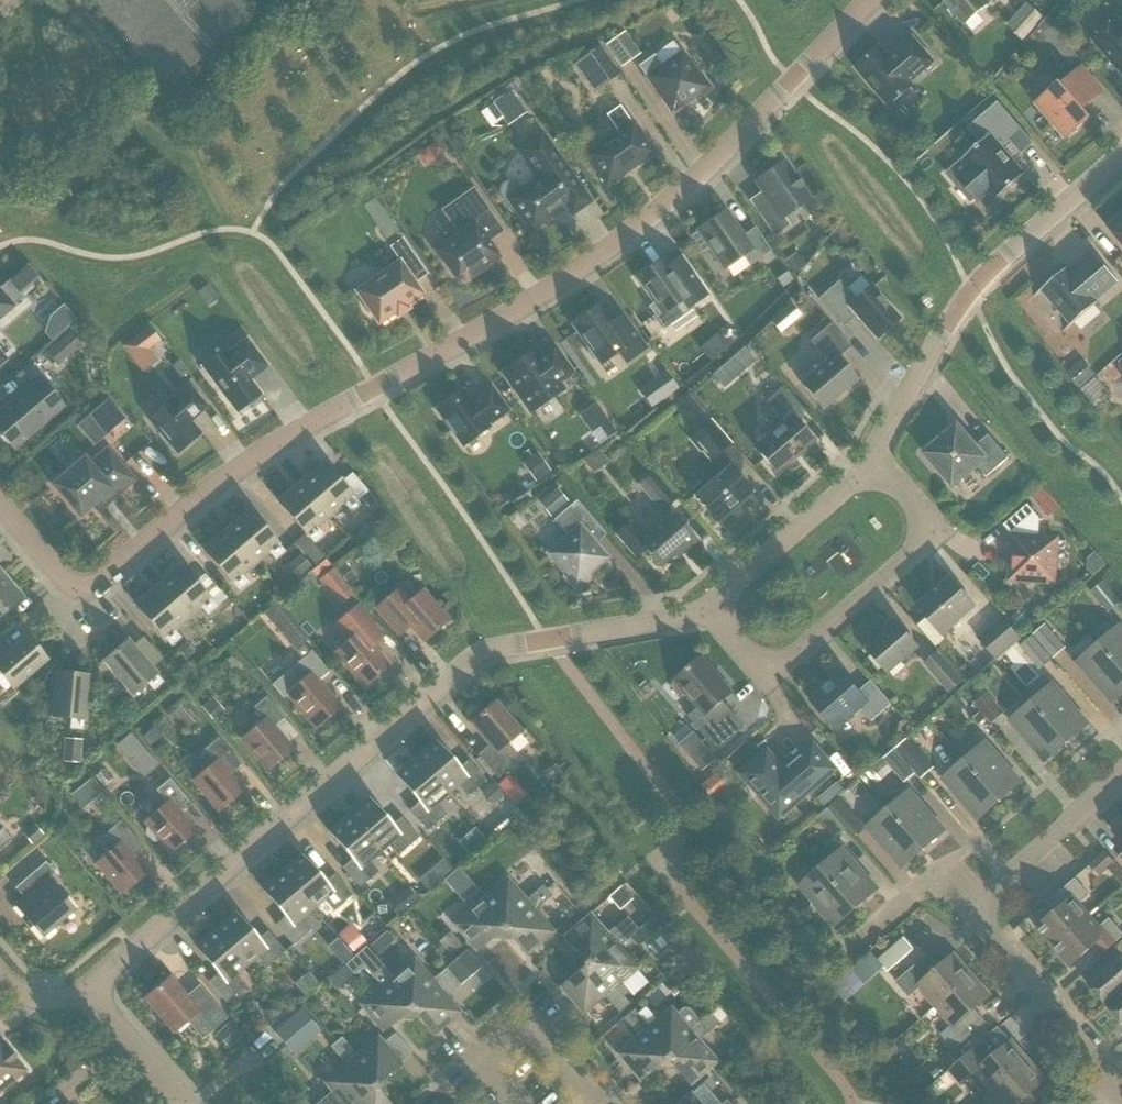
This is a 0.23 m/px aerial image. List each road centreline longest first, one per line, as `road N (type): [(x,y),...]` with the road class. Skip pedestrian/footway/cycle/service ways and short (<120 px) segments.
road 1 (residential): [(871,0),(675,205),(548,301),(261,456),(102,582),(80,587),(61,580),(0,507)]
road 2 (residential): [(91,991),(476,645),(689,616),(710,606)]
road 3 (residential): [(870,460),(970,291),(1121,155)]
road 4 (residential): [(870,460),(922,512),(927,531),(914,548),(791,660),(769,666),(752,660),(710,606)]
road 5 (residential): [(1121,1090),(972,907),(1006,878)]
road 6 (residential): [(593,1103),(599,1099),(532,1024),(484,1060),(519,1103)]
road 7 (residential): [(710,606),(870,460)]
road 8 (residential): [(1006,878),(980,847),(846,949)]
road 9 (residential): [(1006,878),(1121,777)]
road 10 (residential): [(185,1103),(91,991)]

